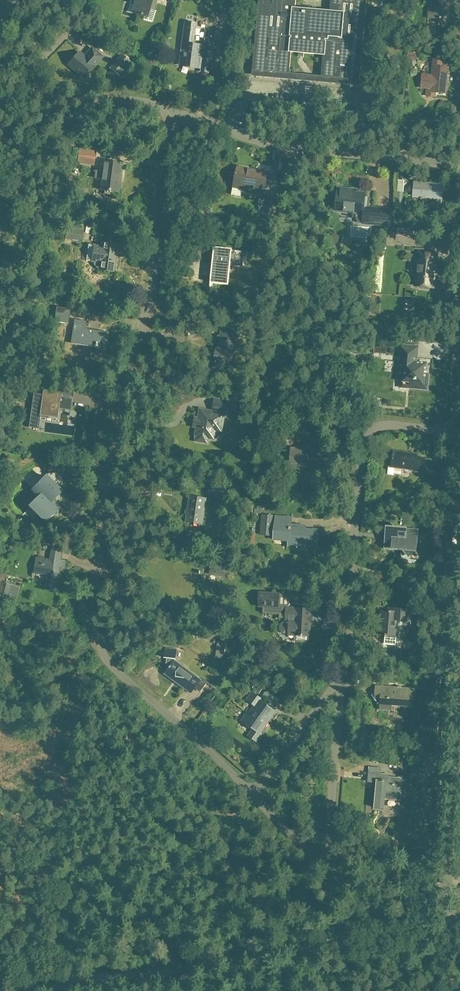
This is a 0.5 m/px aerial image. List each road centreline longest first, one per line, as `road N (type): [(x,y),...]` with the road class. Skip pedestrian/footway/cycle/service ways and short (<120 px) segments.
road 1 (residential): [(251,793),(107,660),(93,629),(116,433),(150,287),(170,112)]
road 2 (residential): [(0,970),(61,977),(155,972),(400,935)]
road 3 (residential): [(342,675),(363,438),(383,425),(451,426),(459,389)]
road 4 (residential): [(170,112),(297,147),(459,163)]
road 5 (residential): [(85,0),(27,81),(50,97),(139,101),(170,112)]
road 6 (track): [(0,284),(30,229),(5,133),(9,98),(27,81)]
road 7 (residential): [(326,869),(342,675)]
road 8 (residential): [(251,793),(342,675)]

